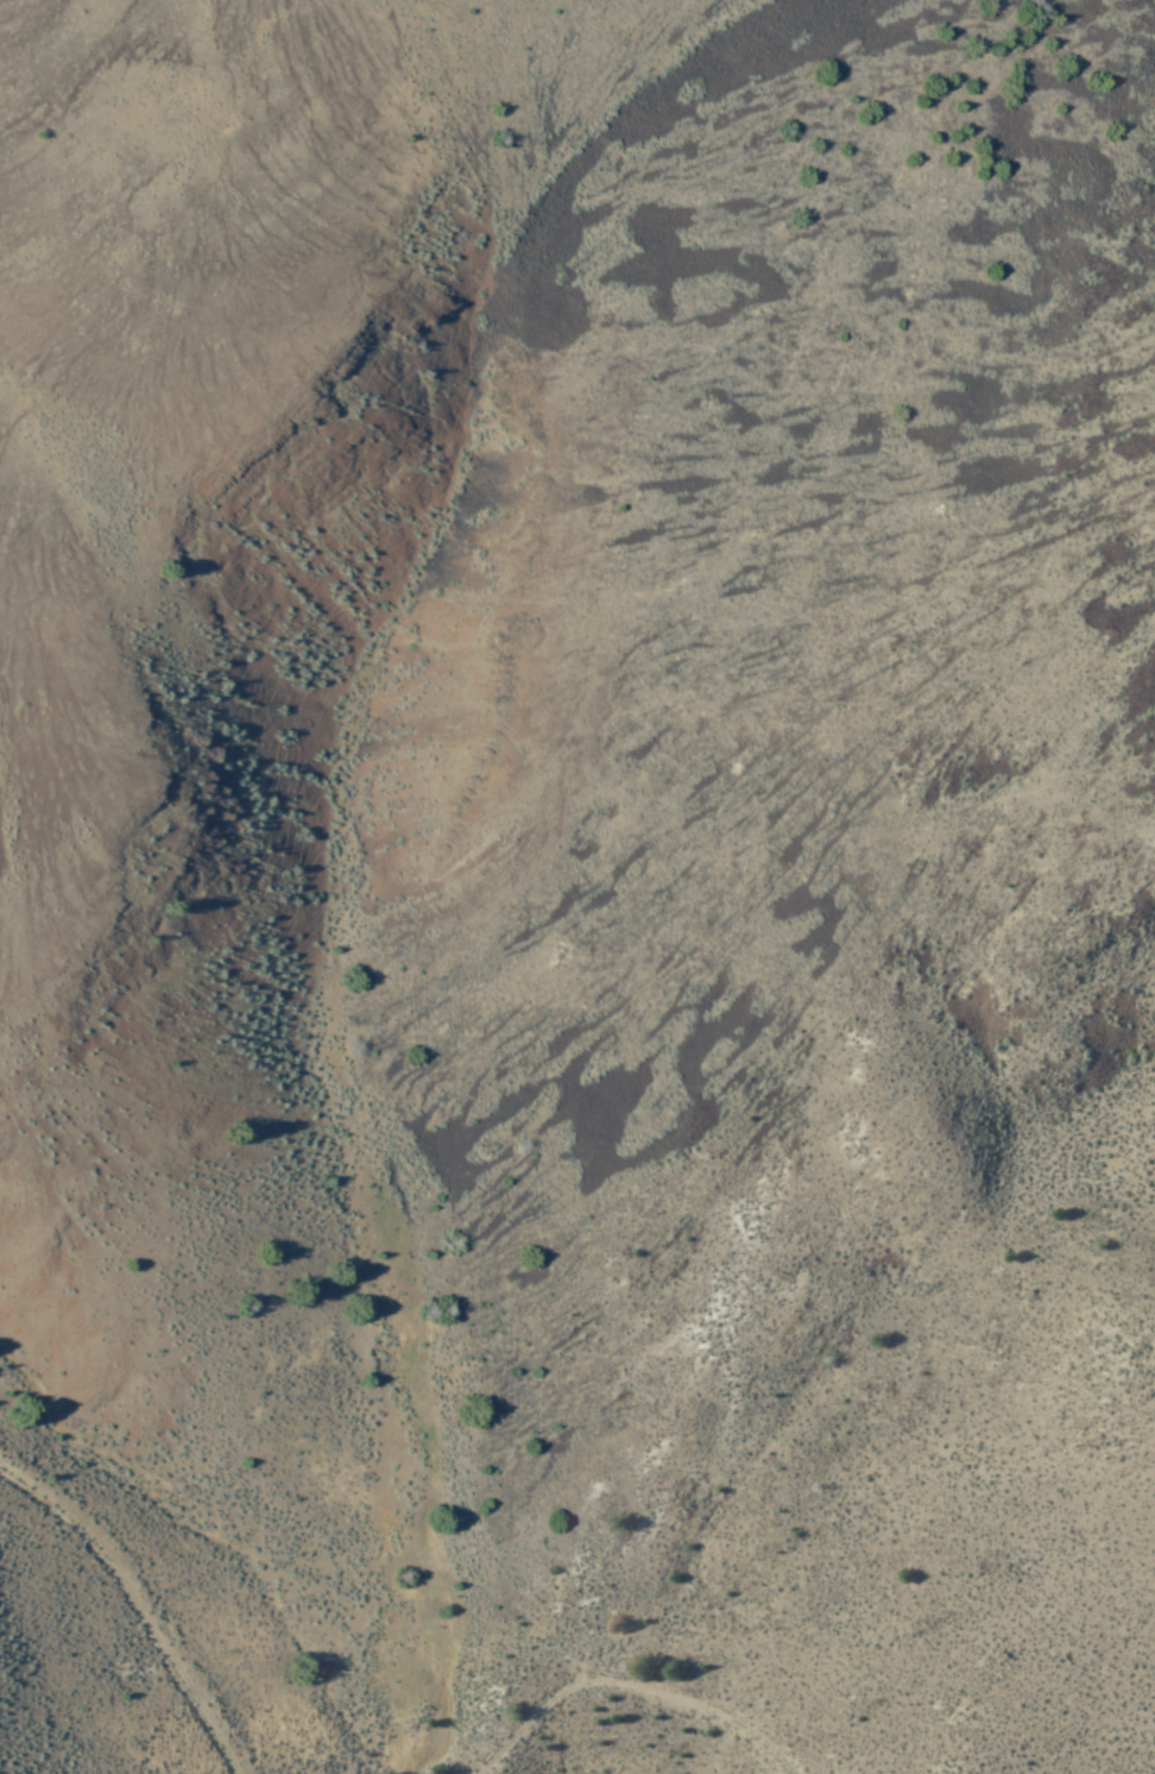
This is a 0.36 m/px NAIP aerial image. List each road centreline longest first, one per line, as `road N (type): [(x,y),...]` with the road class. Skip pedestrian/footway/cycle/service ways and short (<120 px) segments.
road 1 (track): [(245,1773),(134,1641),(93,1558),(0,1461)]

